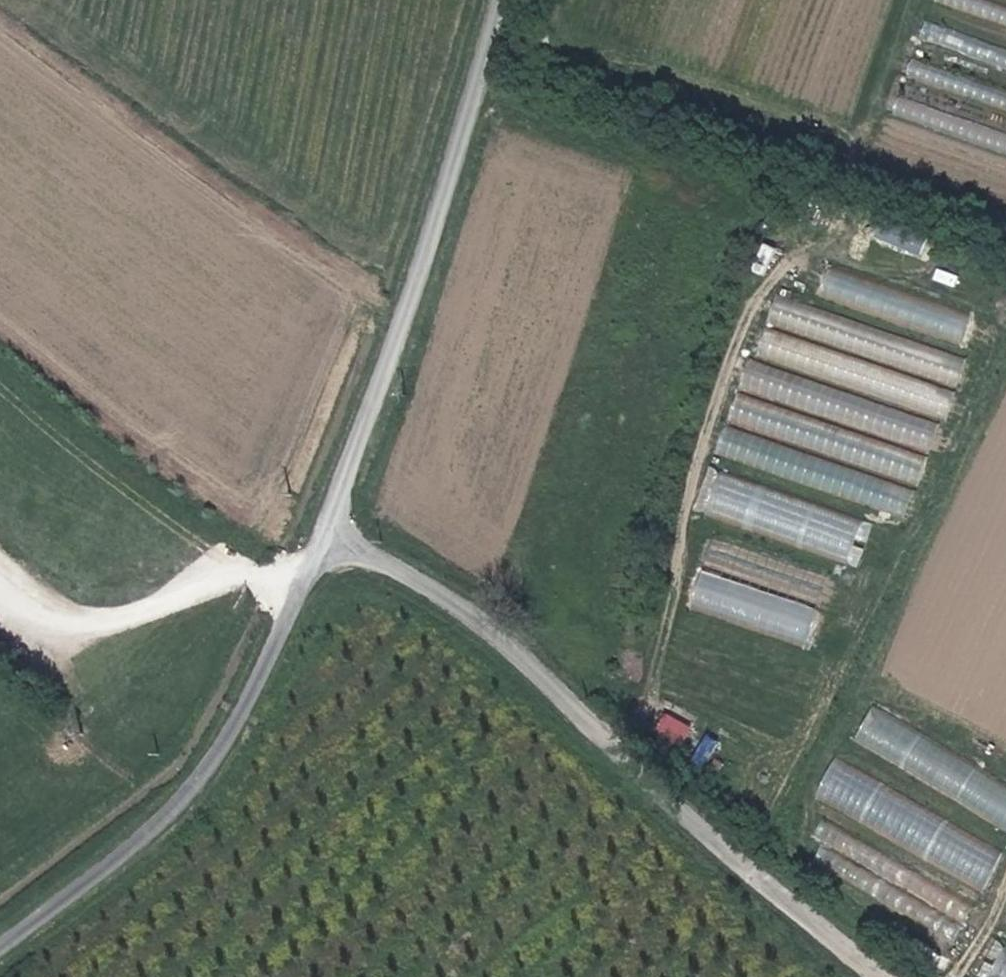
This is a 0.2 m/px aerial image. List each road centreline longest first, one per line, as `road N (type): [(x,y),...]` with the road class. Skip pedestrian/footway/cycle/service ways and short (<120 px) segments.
road 1 (unclassified): [(881,976),(736,860),(488,628),(325,531)]
road 2 (unclassified): [(325,531),(415,296),(504,0)]
road 3 (unclassified): [(0,945),(171,809),(220,757),(325,531)]
road 4 (track): [(0,389),(189,539),(251,576)]

